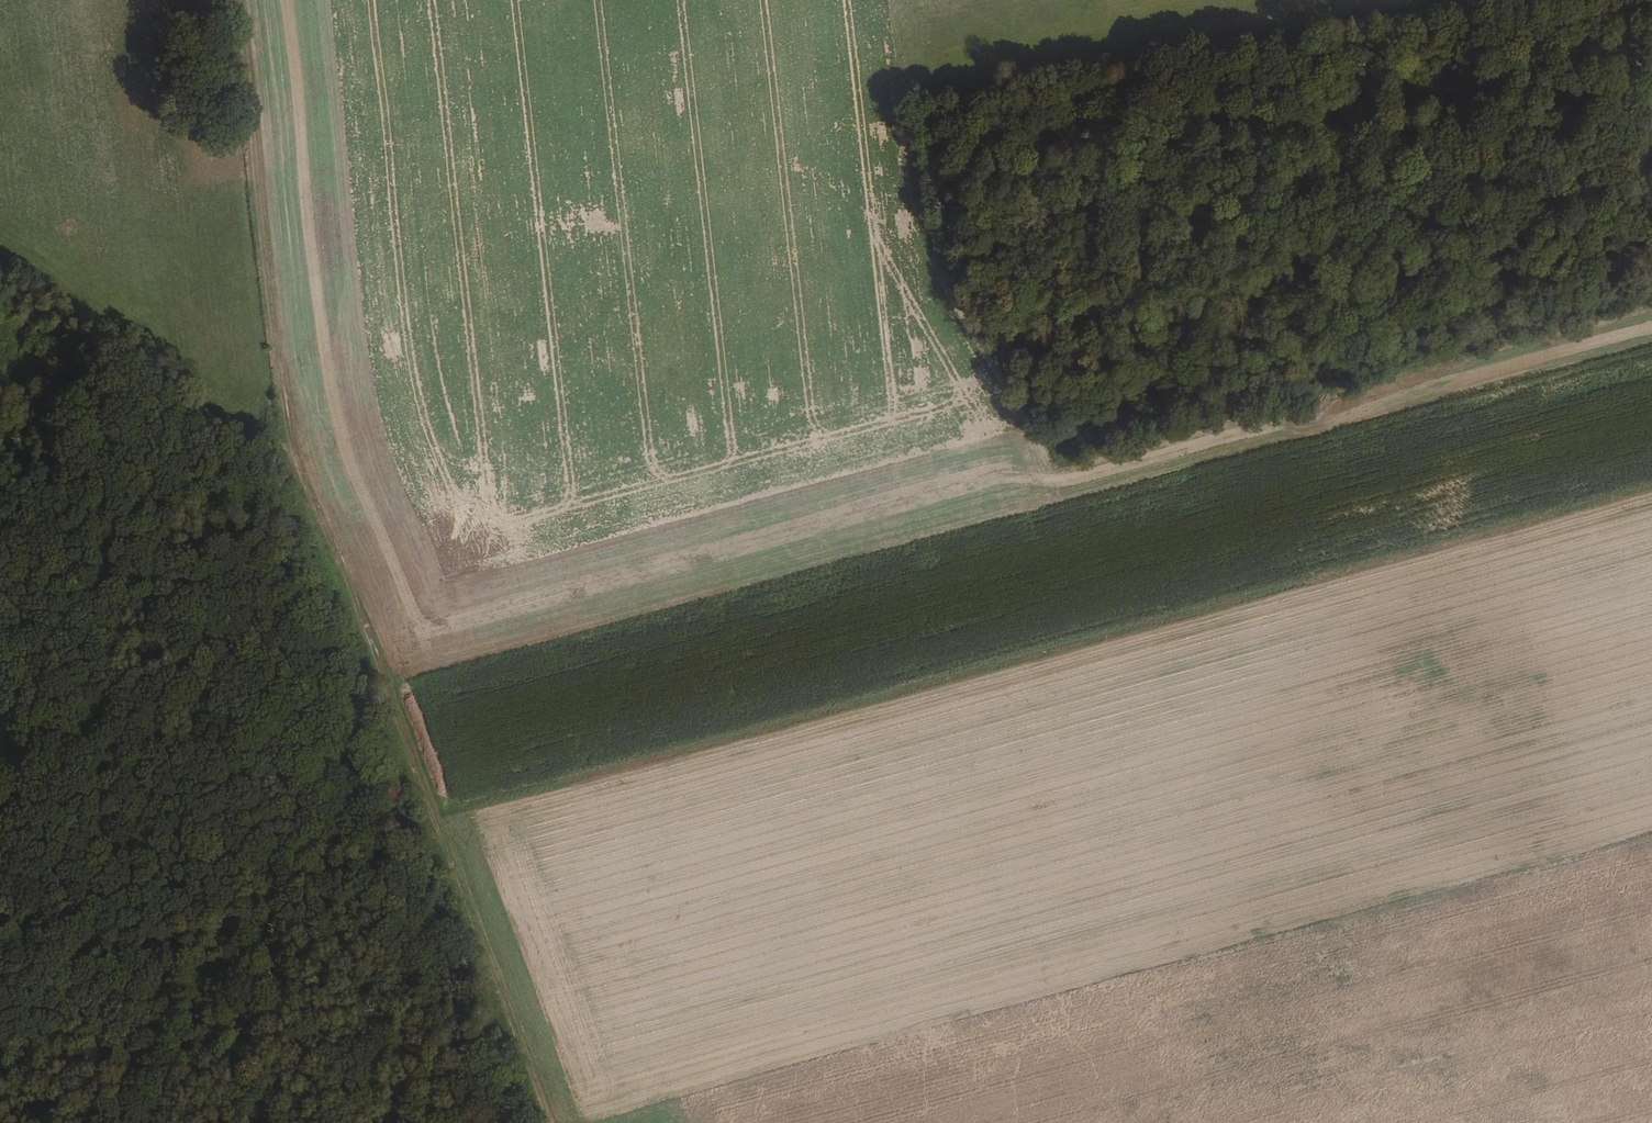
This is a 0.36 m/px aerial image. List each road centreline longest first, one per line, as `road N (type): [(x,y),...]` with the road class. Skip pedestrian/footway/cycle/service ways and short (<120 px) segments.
road 1 (track): [(563,1122),(275,400),(232,0)]
road 2 (track): [(1608,0),(1651,114)]

